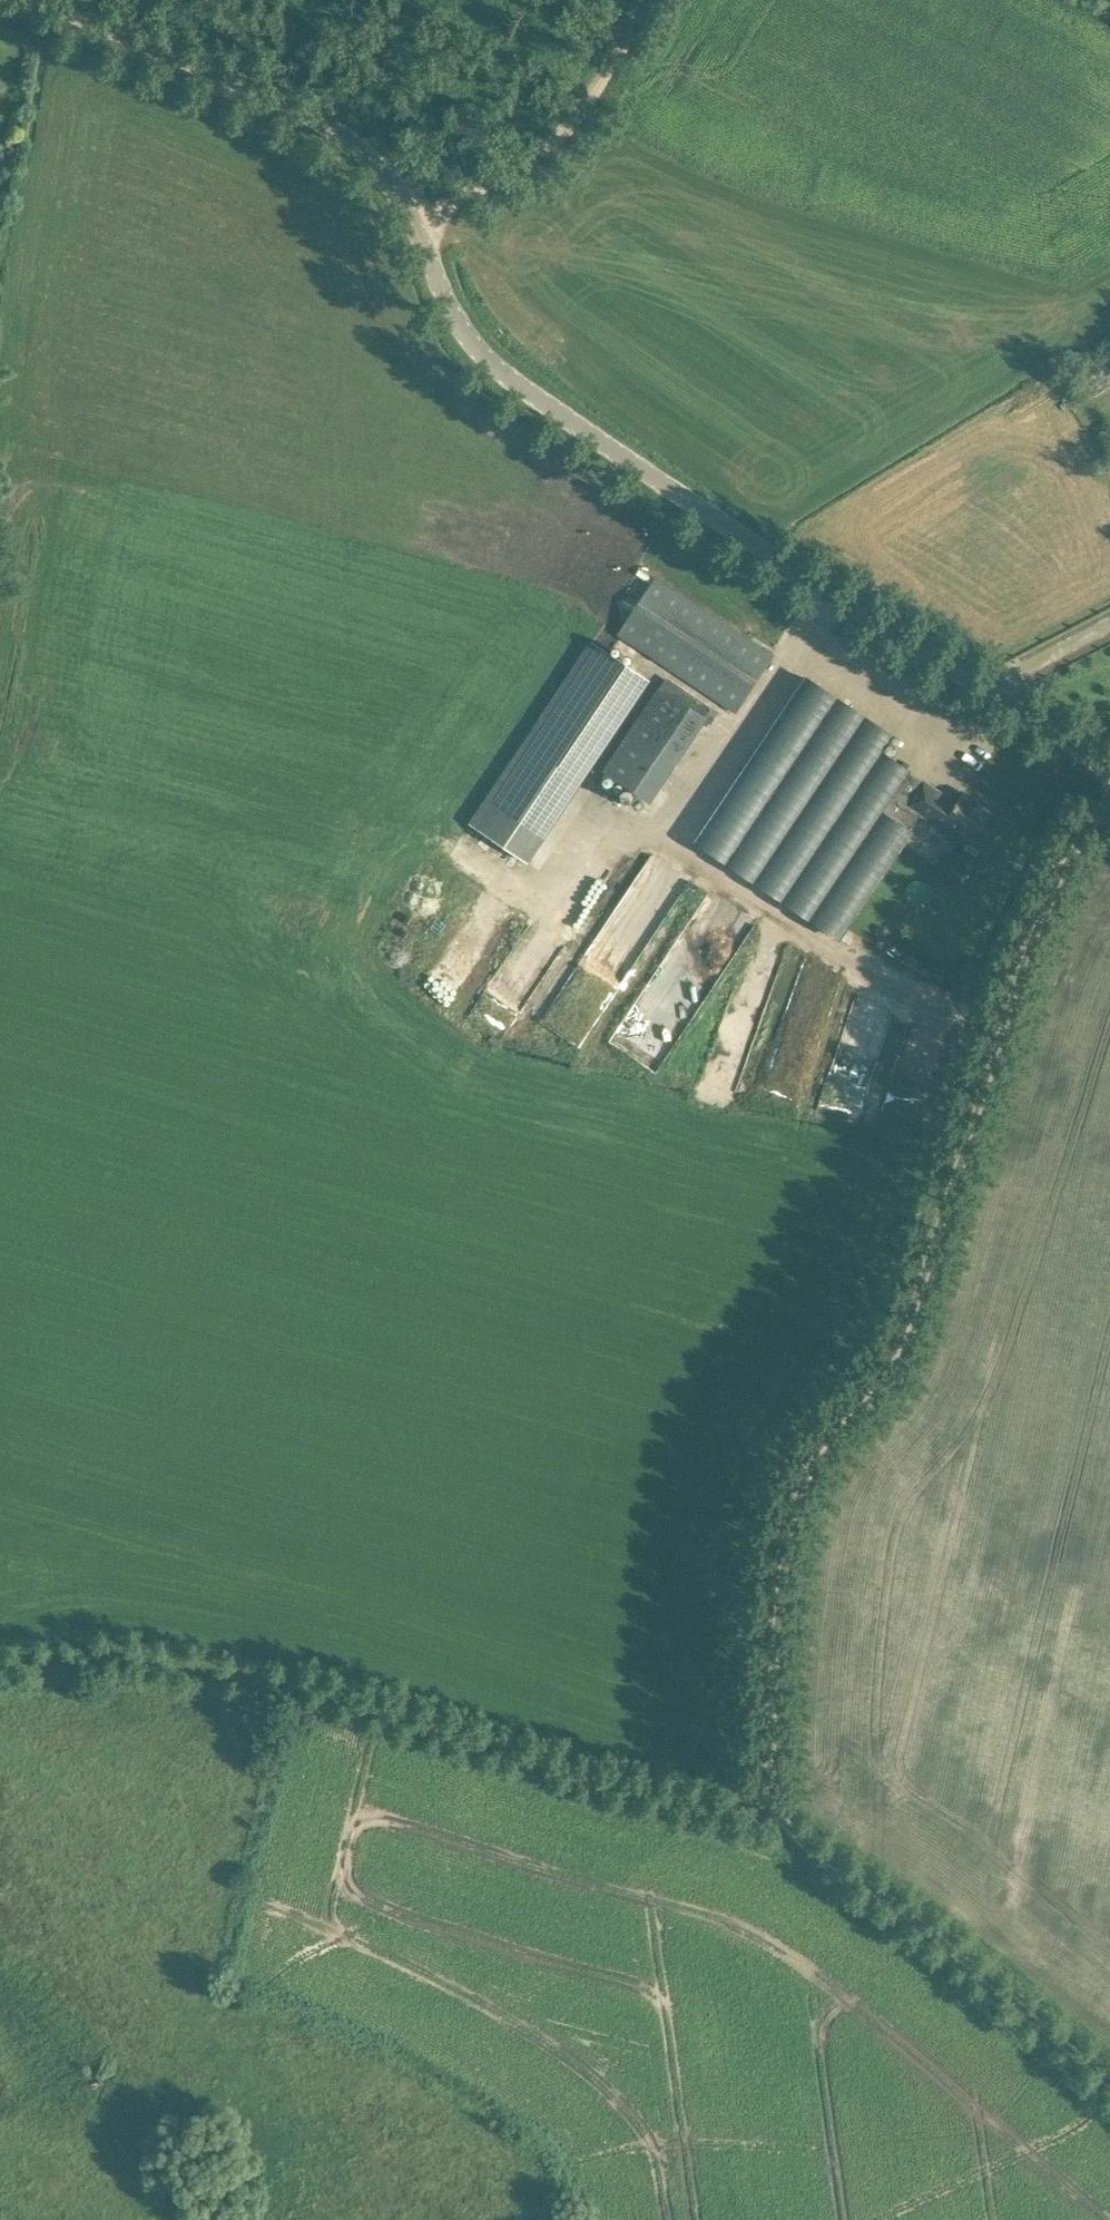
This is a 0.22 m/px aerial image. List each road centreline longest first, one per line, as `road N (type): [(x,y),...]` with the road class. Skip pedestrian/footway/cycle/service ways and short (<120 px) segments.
road 1 (tertiary): [(1109,767),(636,464),(487,357),(463,323),(398,169),(370,144),(24,0)]
road 2 (track): [(1109,798),(1043,907),(1000,1012),(898,1336),(789,1483),(765,1810)]
road 3 (track): [(765,1810),(679,1800),(562,1770),(317,1692),(115,1654),(0,1670)]
road 4 (track): [(1109,2083),(765,1810)]
road 5 (track): [(643,0),(581,102),(525,153),(411,192)]

